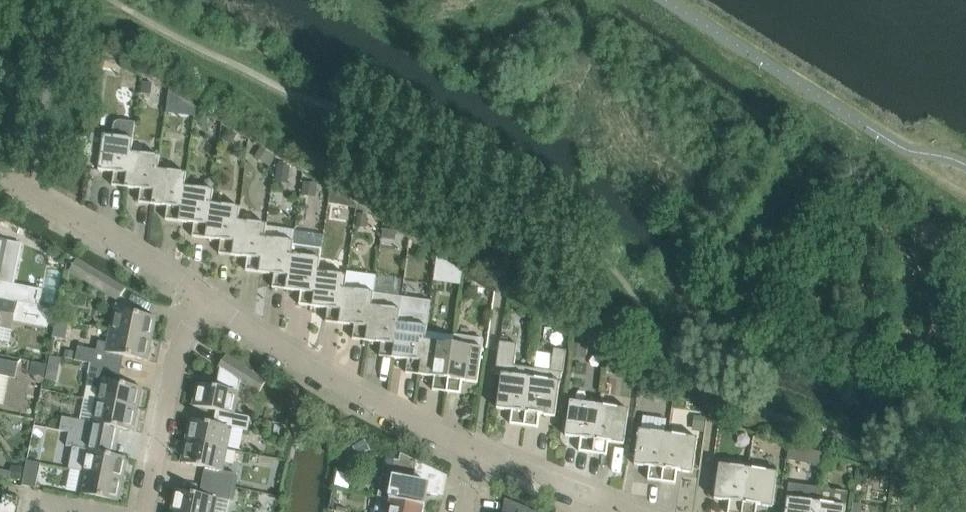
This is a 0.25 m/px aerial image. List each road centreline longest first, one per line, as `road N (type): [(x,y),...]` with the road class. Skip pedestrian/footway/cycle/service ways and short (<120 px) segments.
road 1 (unclassified): [(478,447),(335,379),(202,297)]
road 2 (unclassified): [(202,297),(0,178)]
road 3 (residential): [(142,511),(185,324),(202,297)]
road 4 (unclassified): [(633,511),(478,447)]

